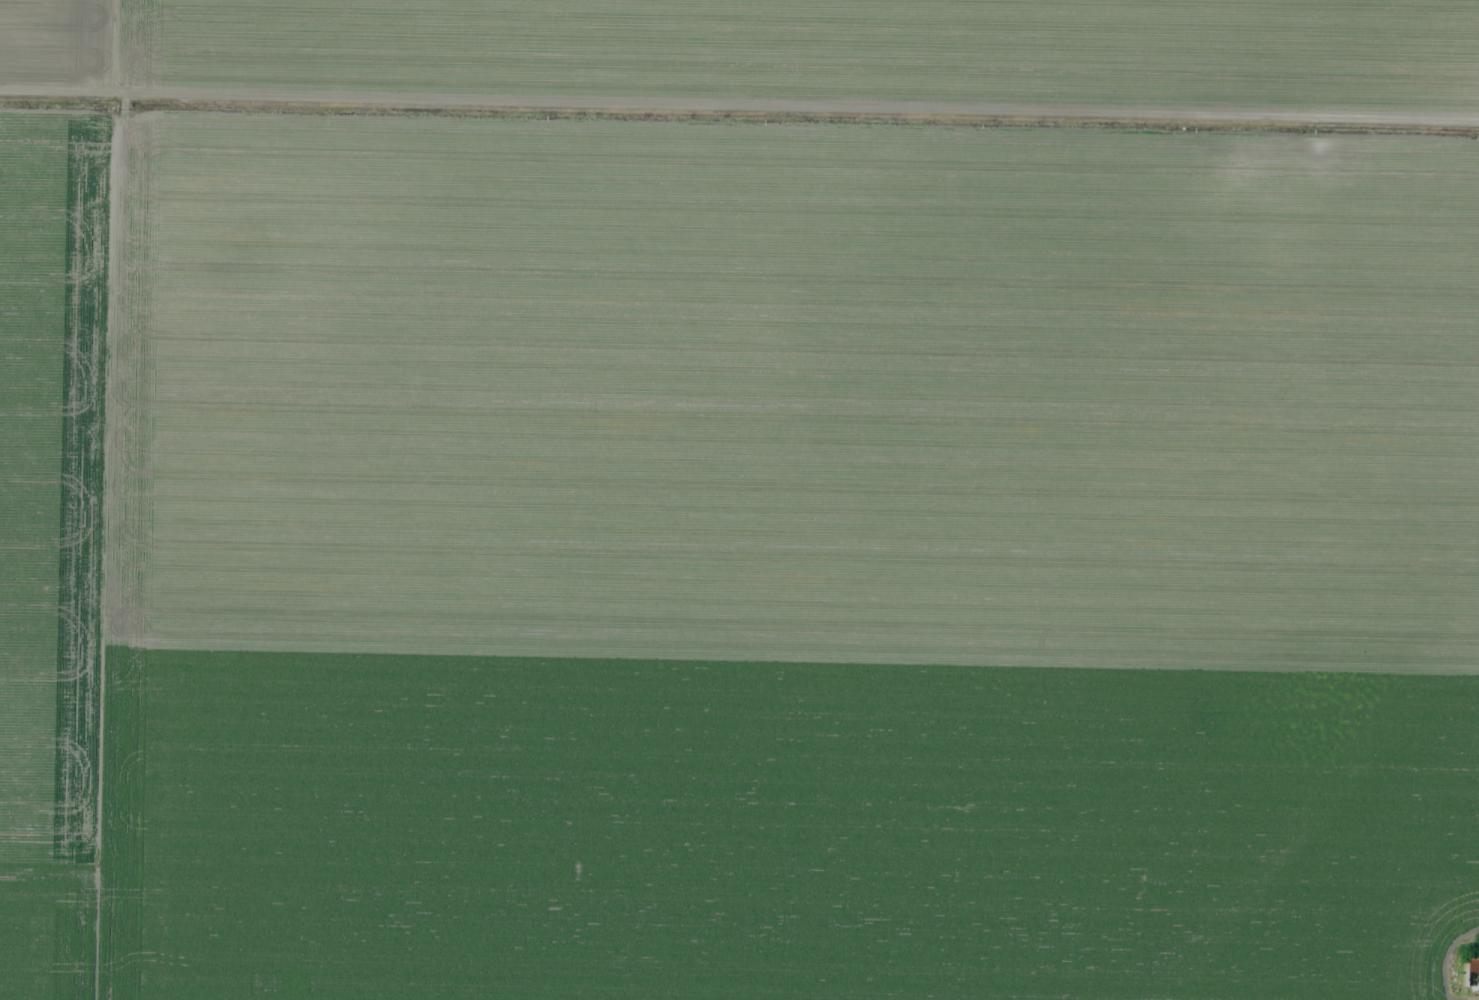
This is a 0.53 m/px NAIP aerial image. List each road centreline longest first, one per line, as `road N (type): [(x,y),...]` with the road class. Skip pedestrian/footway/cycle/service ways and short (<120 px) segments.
road 1 (residential): [(0,74),(1478,126)]

